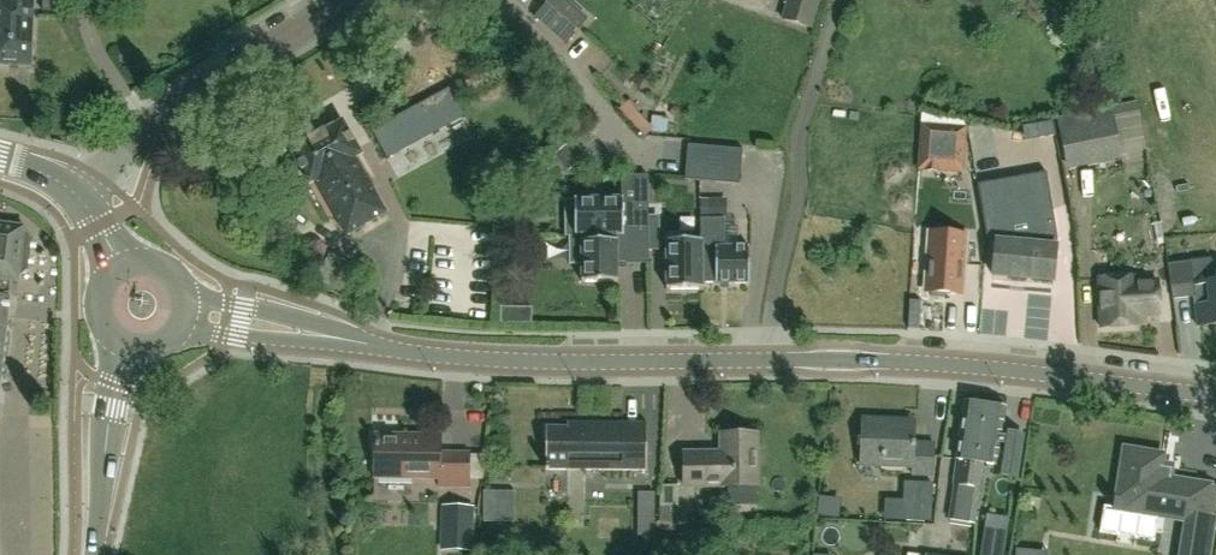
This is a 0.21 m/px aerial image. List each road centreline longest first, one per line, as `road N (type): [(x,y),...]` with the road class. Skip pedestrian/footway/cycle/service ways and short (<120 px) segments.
road 1 (tertiary): [(1215,396),(929,363),(552,362),(392,349)]
road 2 (residential): [(80,196),(127,142),(180,102),(350,0)]
road 3 (tertiary): [(179,328),(392,349)]
road 4 (tertiary): [(392,349),(186,296)]
road 5 (primary): [(95,554),(107,439),(129,345)]

